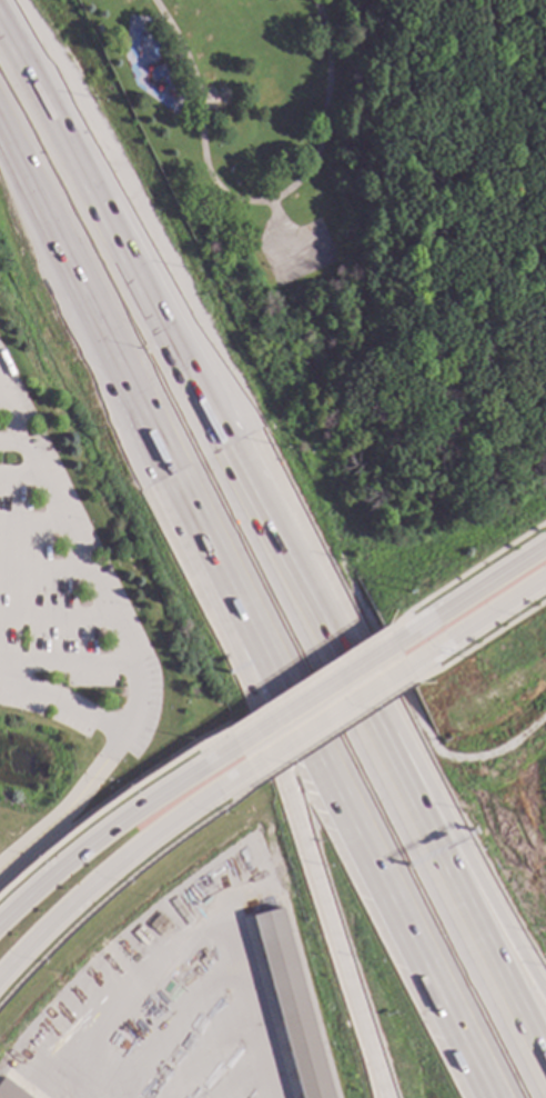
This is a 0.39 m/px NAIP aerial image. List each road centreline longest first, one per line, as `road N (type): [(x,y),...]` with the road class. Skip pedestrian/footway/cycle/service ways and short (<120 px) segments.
road 1 (motorway): [(518,1097),(330,750),(0,98)]
road 2 (motorway): [(34,230),(478,1097)]
road 3 (motorway): [(34,230),(88,379),(255,699),(382,1097)]
road 4 (motorway): [(545,992),(343,649),(139,375)]
road 5 (track): [(545,716),(499,751),(439,756),(342,568)]
road 6 (secondary): [(0,974),(90,885),(246,769)]
road 7 (secondary): [(234,746),(112,828),(0,922)]
road 8 (secondary): [(246,769),(405,666)]
road 9 (secondary): [(394,645),(234,746)]
road 10 (secondary): [(545,547),(394,645)]
road 11 (secondary): [(405,666),(545,575)]

